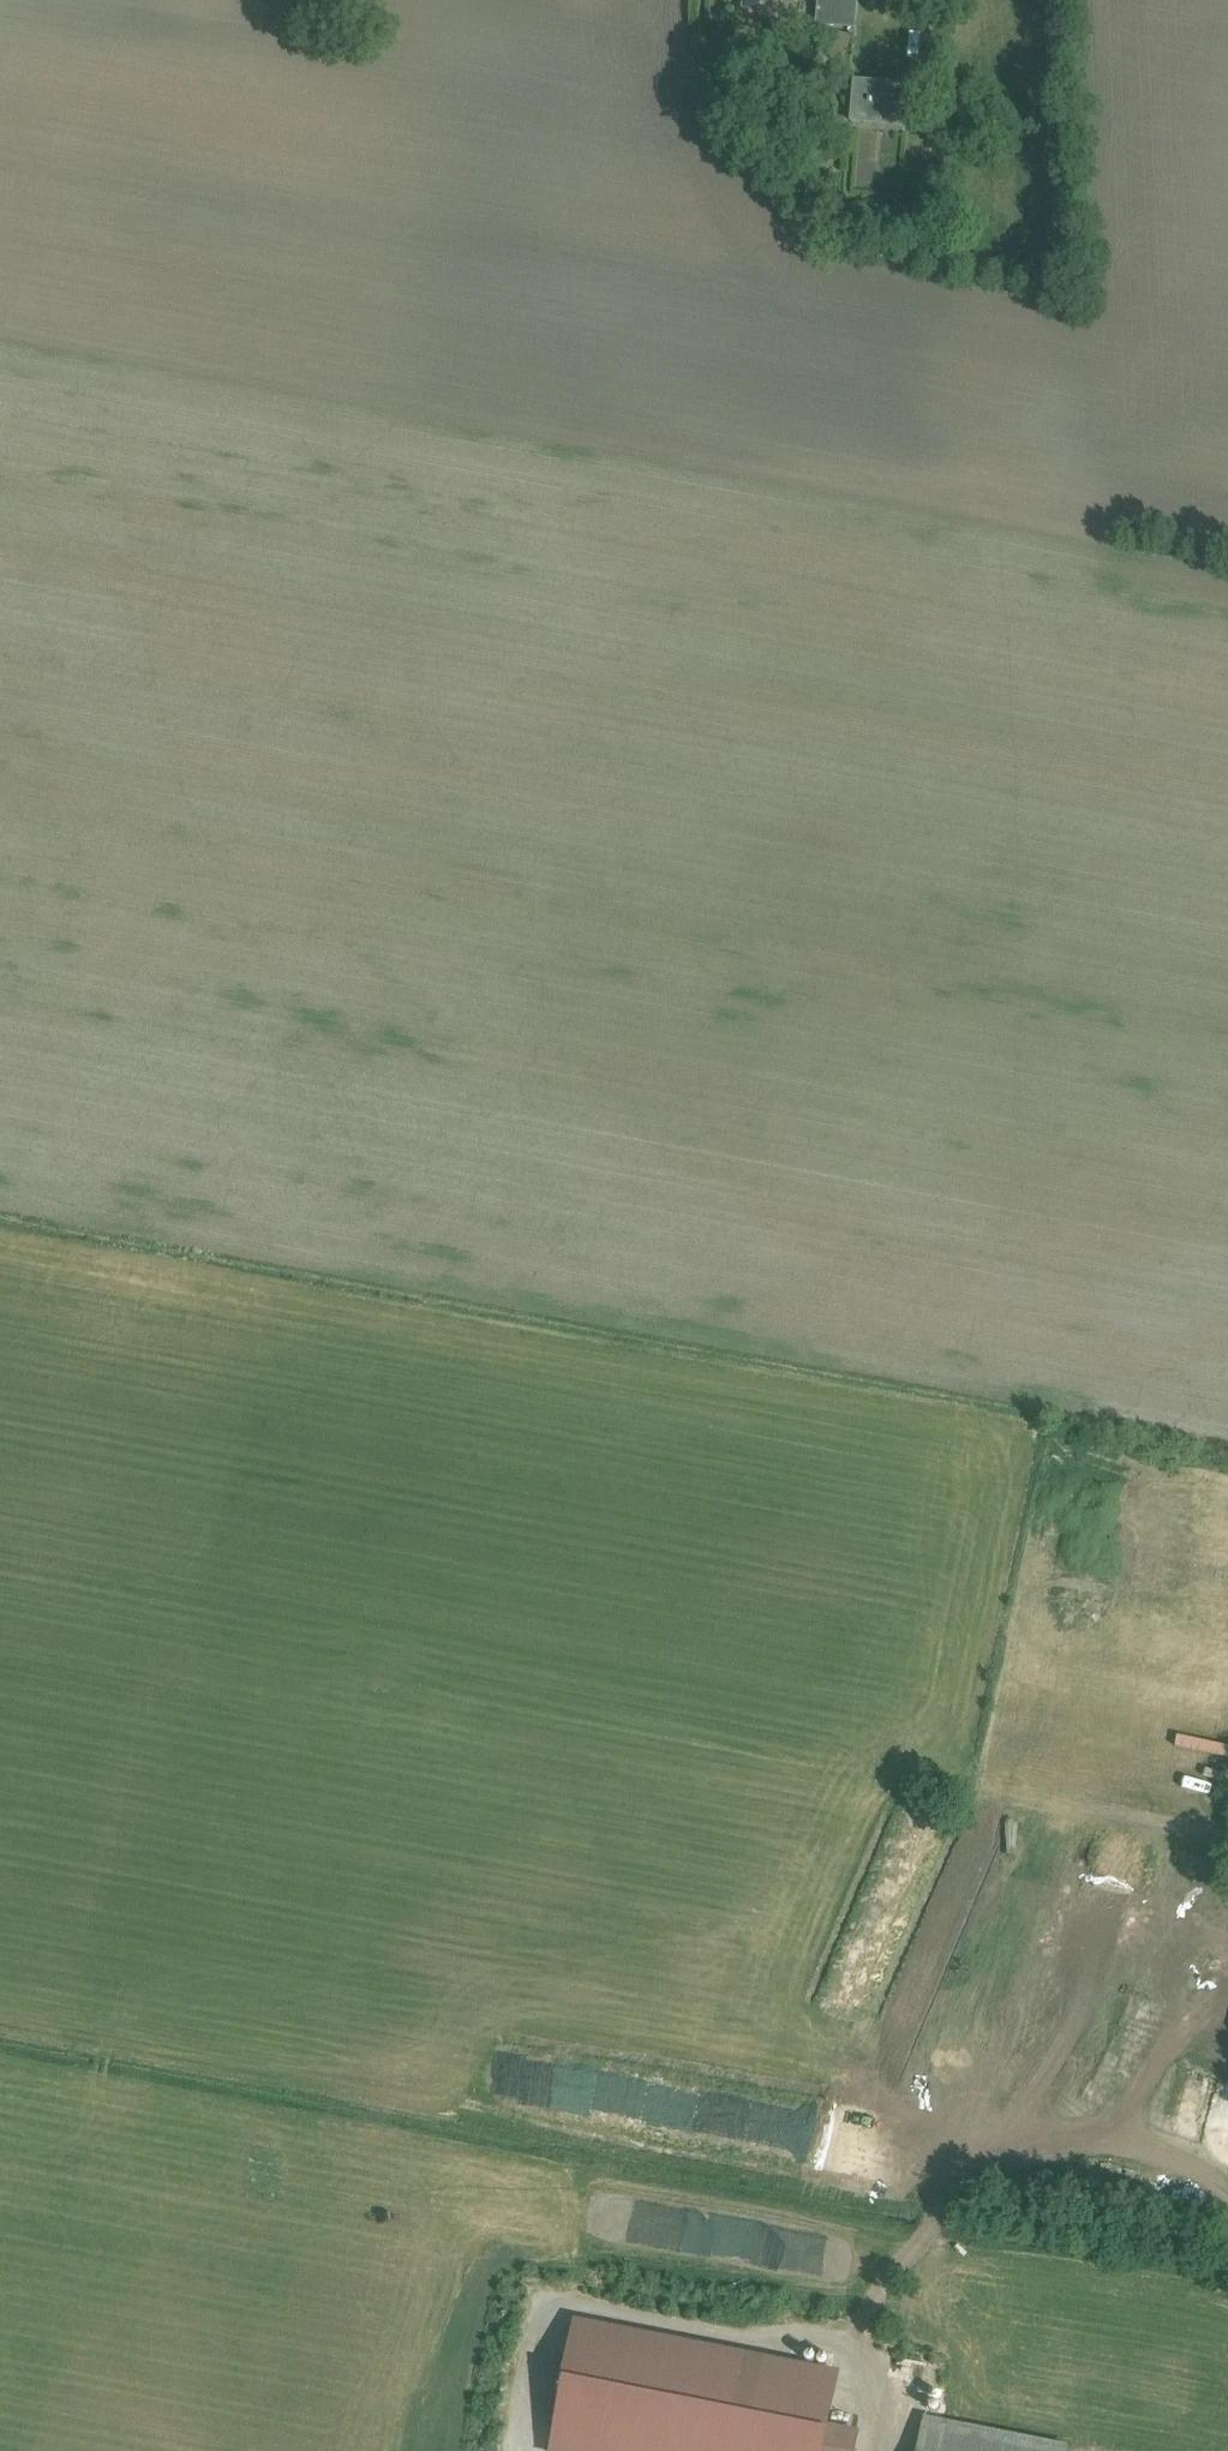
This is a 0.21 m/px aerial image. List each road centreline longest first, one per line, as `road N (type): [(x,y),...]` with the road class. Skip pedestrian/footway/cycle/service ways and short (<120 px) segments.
road 1 (track): [(1227,1839),(1007,1788)]
road 2 (track): [(1227,2187),(1085,2143)]

